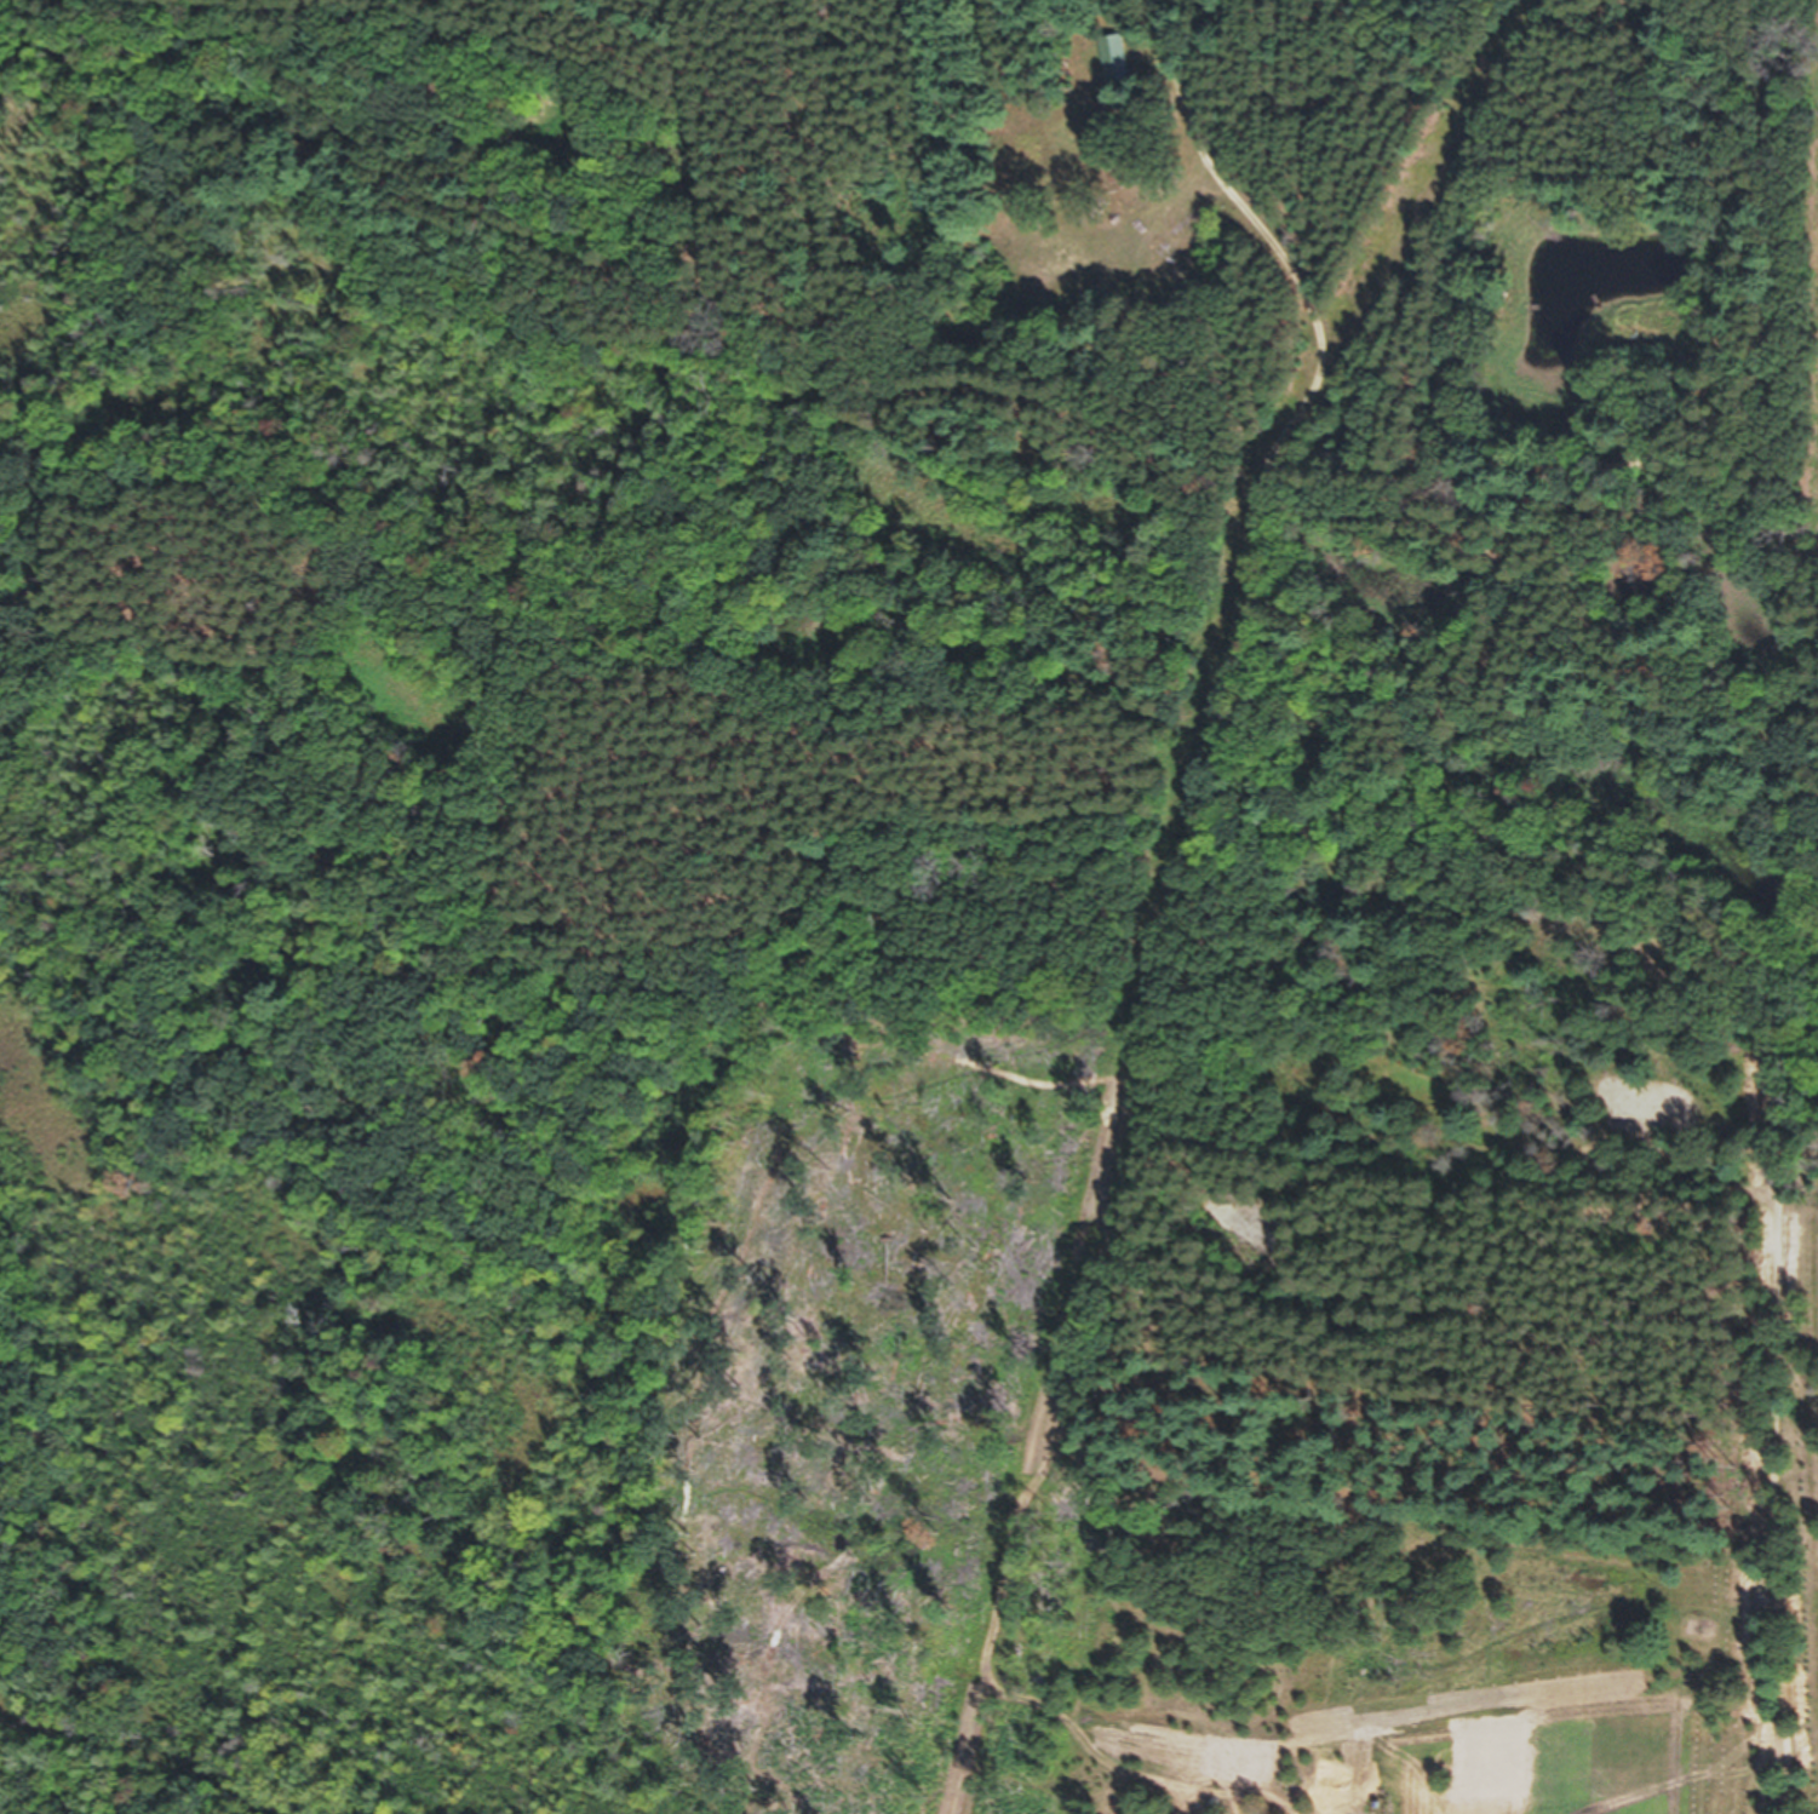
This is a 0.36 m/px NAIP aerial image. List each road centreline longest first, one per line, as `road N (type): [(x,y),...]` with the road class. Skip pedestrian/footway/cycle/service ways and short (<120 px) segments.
road 1 (residential): [(1778,1813),(1777,1047),(1717,937),(1645,889),(1467,850),(1427,805),(1434,745),(1512,561),(1467,521),(1380,498),(1272,505),(1183,494),(1099,411),(1091,340),(1129,257),(1105,184)]

